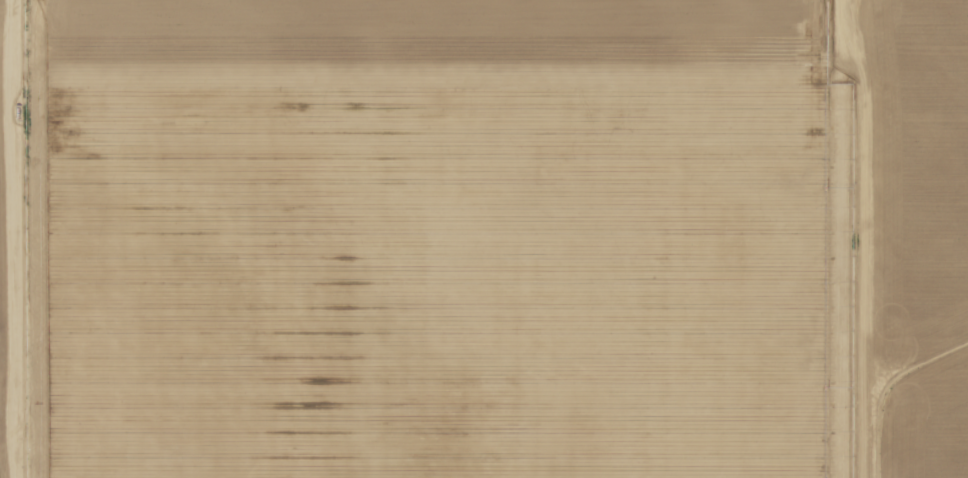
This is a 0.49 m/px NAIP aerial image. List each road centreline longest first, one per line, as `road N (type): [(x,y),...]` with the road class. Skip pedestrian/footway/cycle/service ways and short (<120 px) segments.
road 1 (track): [(14,0),(17,477)]
road 2 (track): [(835,0),(837,477)]

